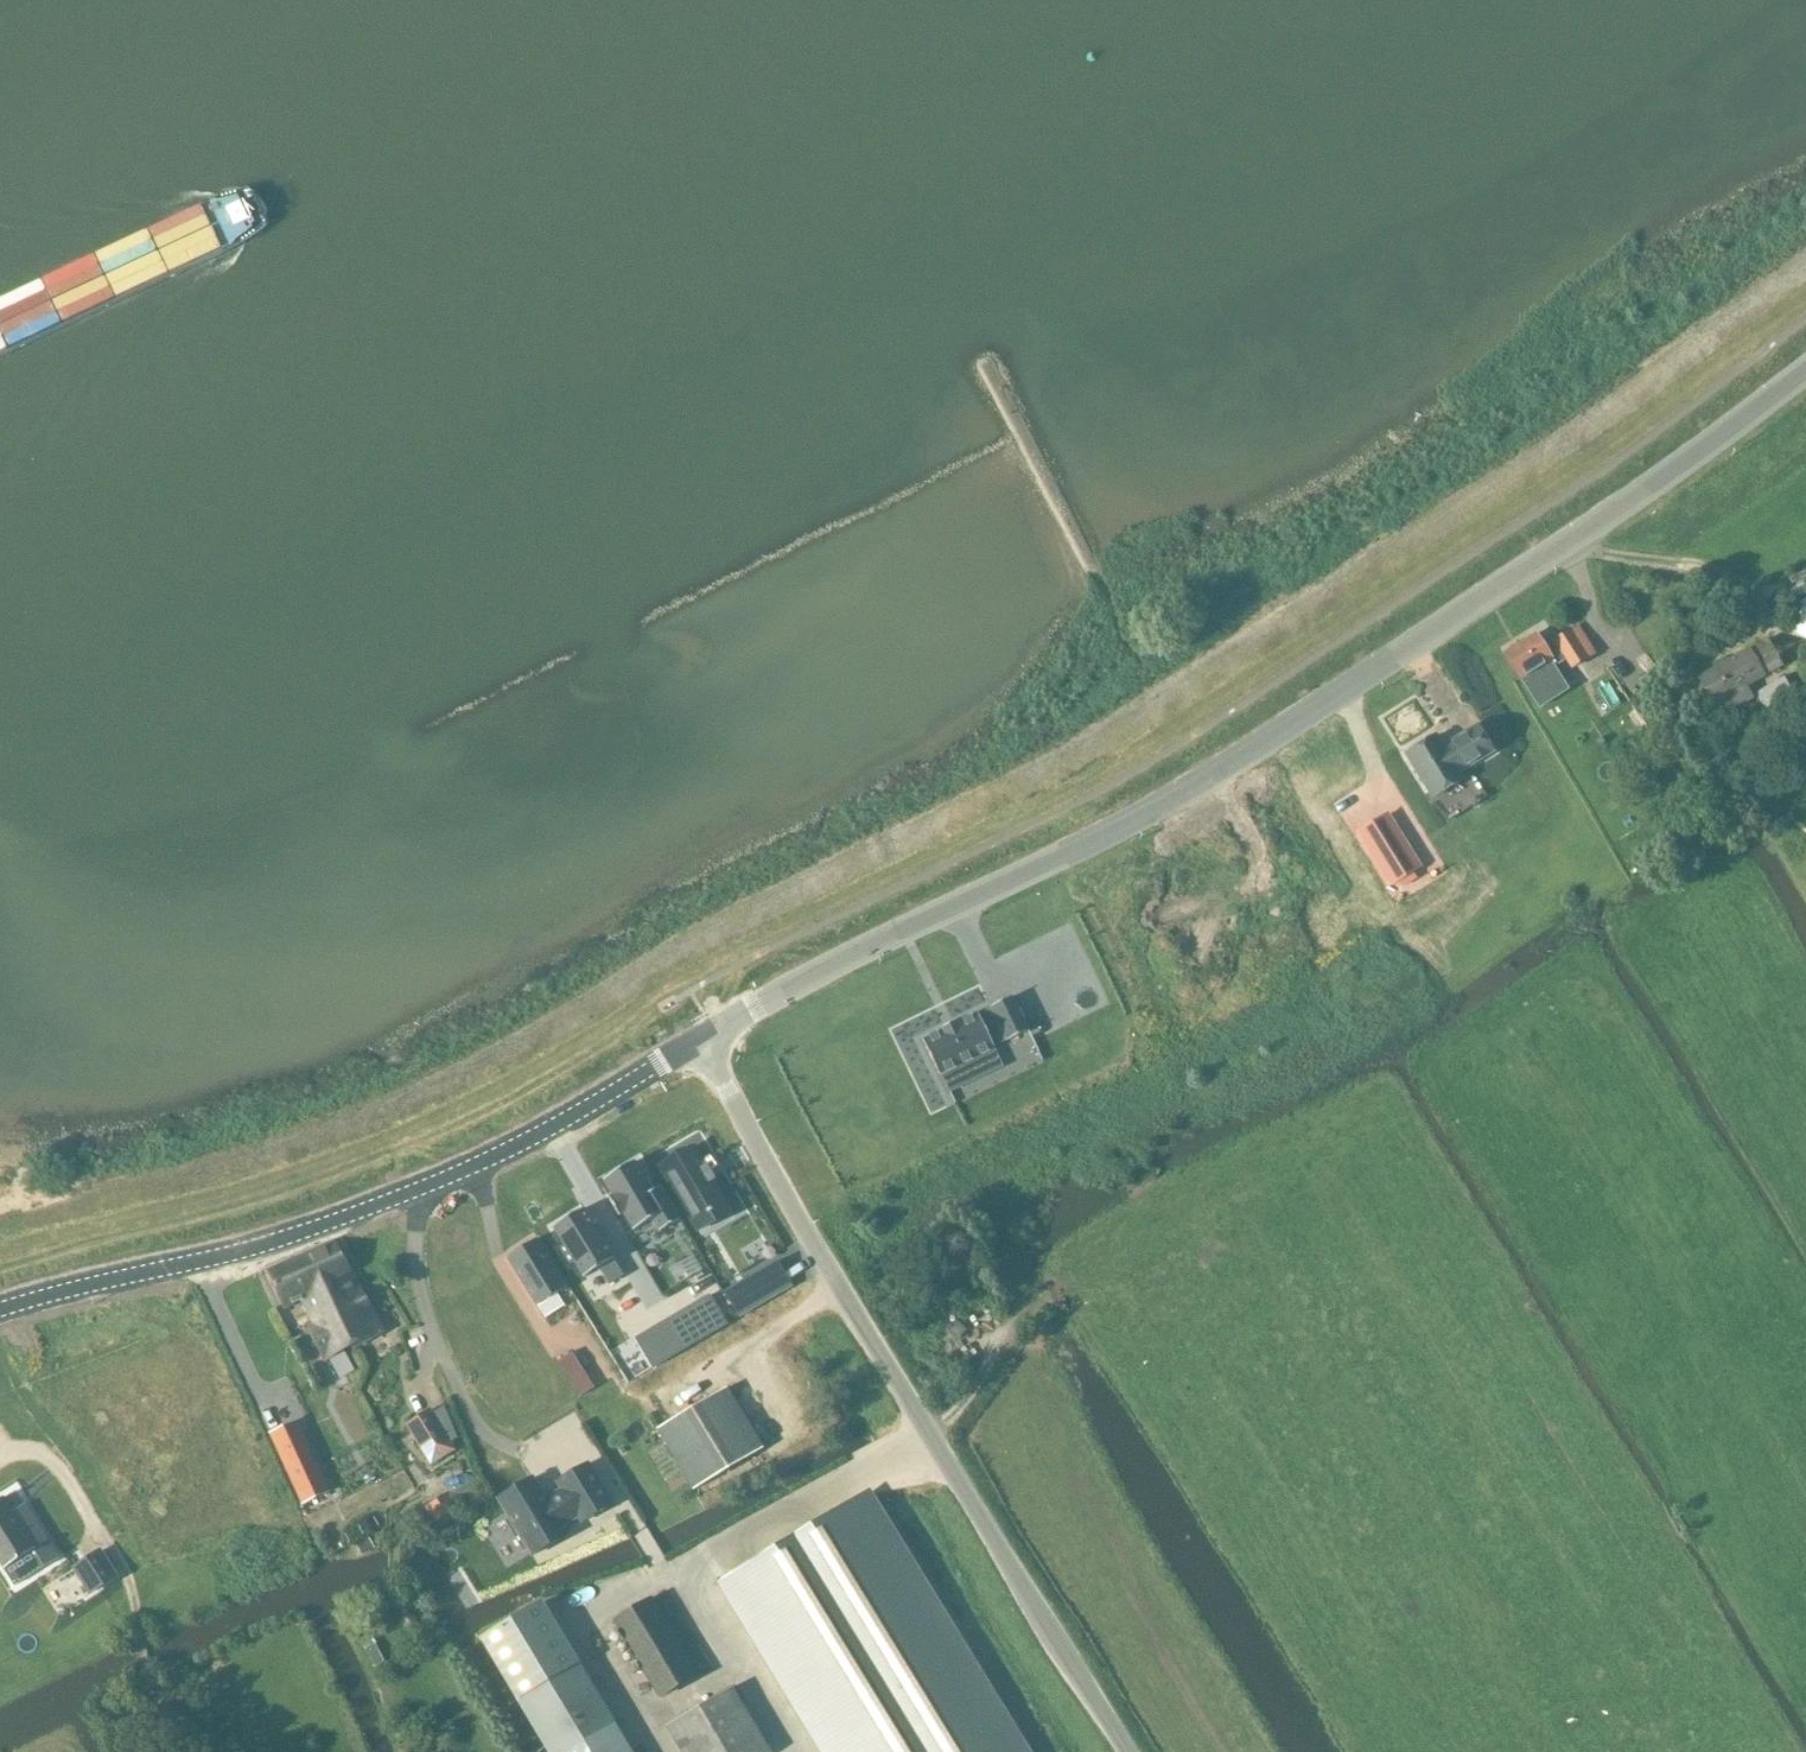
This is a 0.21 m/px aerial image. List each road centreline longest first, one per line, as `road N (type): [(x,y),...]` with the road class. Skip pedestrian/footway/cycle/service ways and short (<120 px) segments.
road 1 (tertiary): [(696,1040),(1201,787),(1569,547),(1805,375)]
road 2 (unclassified): [(1125,1751),(880,1368),(696,1040)]
road 3 (tertiary): [(0,1310),(319,1231),(420,1193),(550,1133),(696,1040)]
road 4 (track): [(1296,938),(1201,787)]

